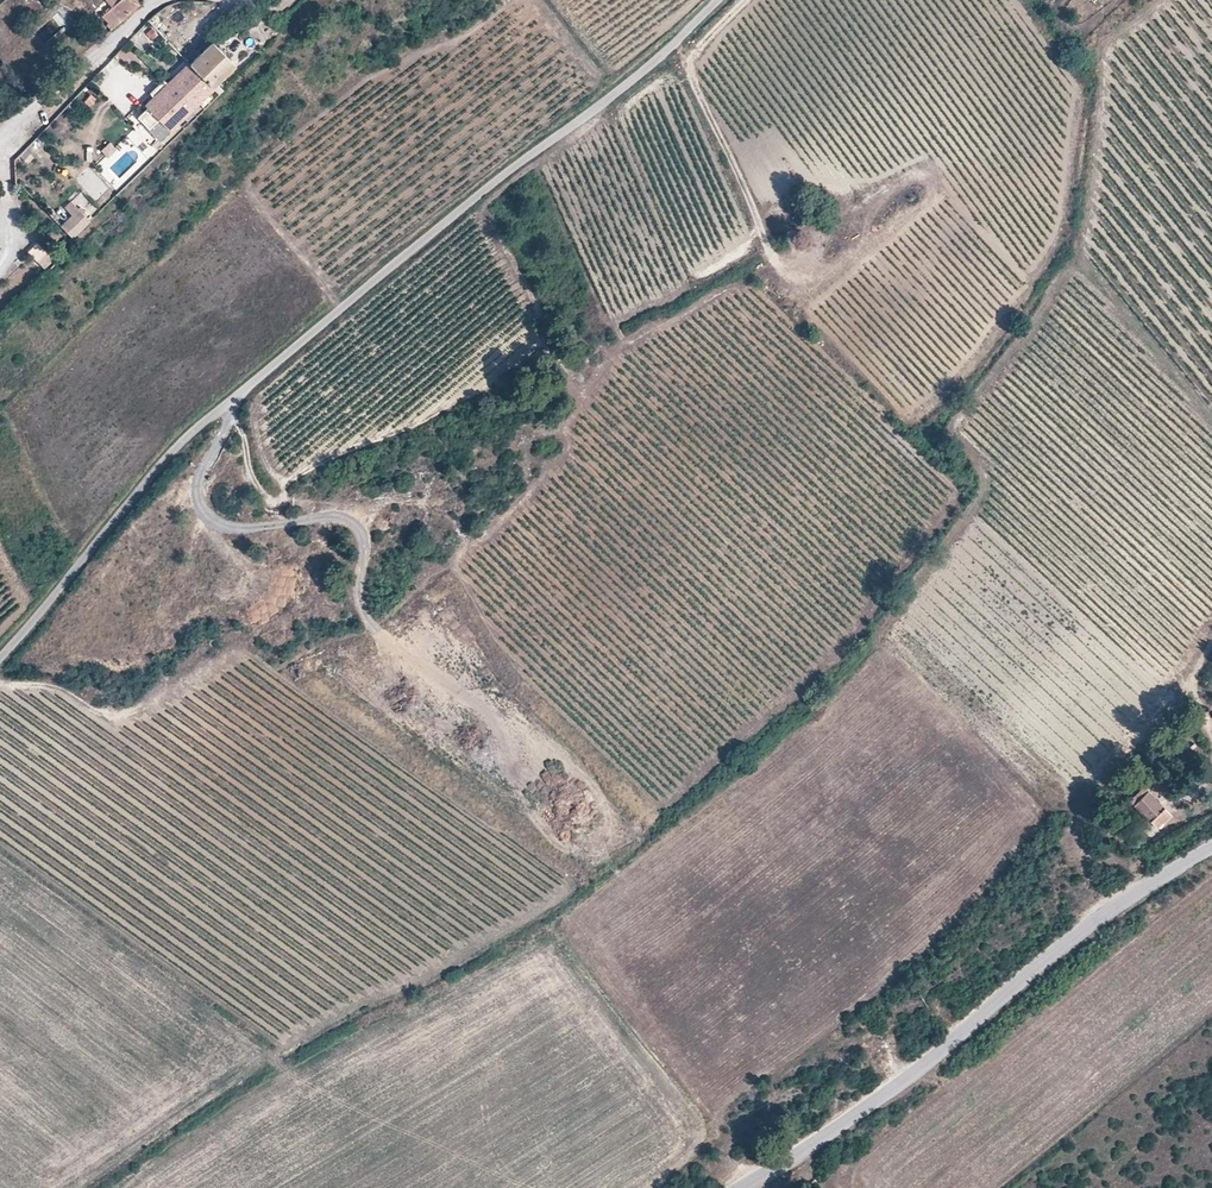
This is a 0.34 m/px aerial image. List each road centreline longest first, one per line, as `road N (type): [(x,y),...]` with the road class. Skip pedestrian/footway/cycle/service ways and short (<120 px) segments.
road 1 (unclassified): [(0,660),(200,429),(724,0)]
road 2 (unclassified): [(1211,844),(1137,890),(821,1139),(739,1187)]
road 3 (unclassified): [(162,0),(0,138)]

